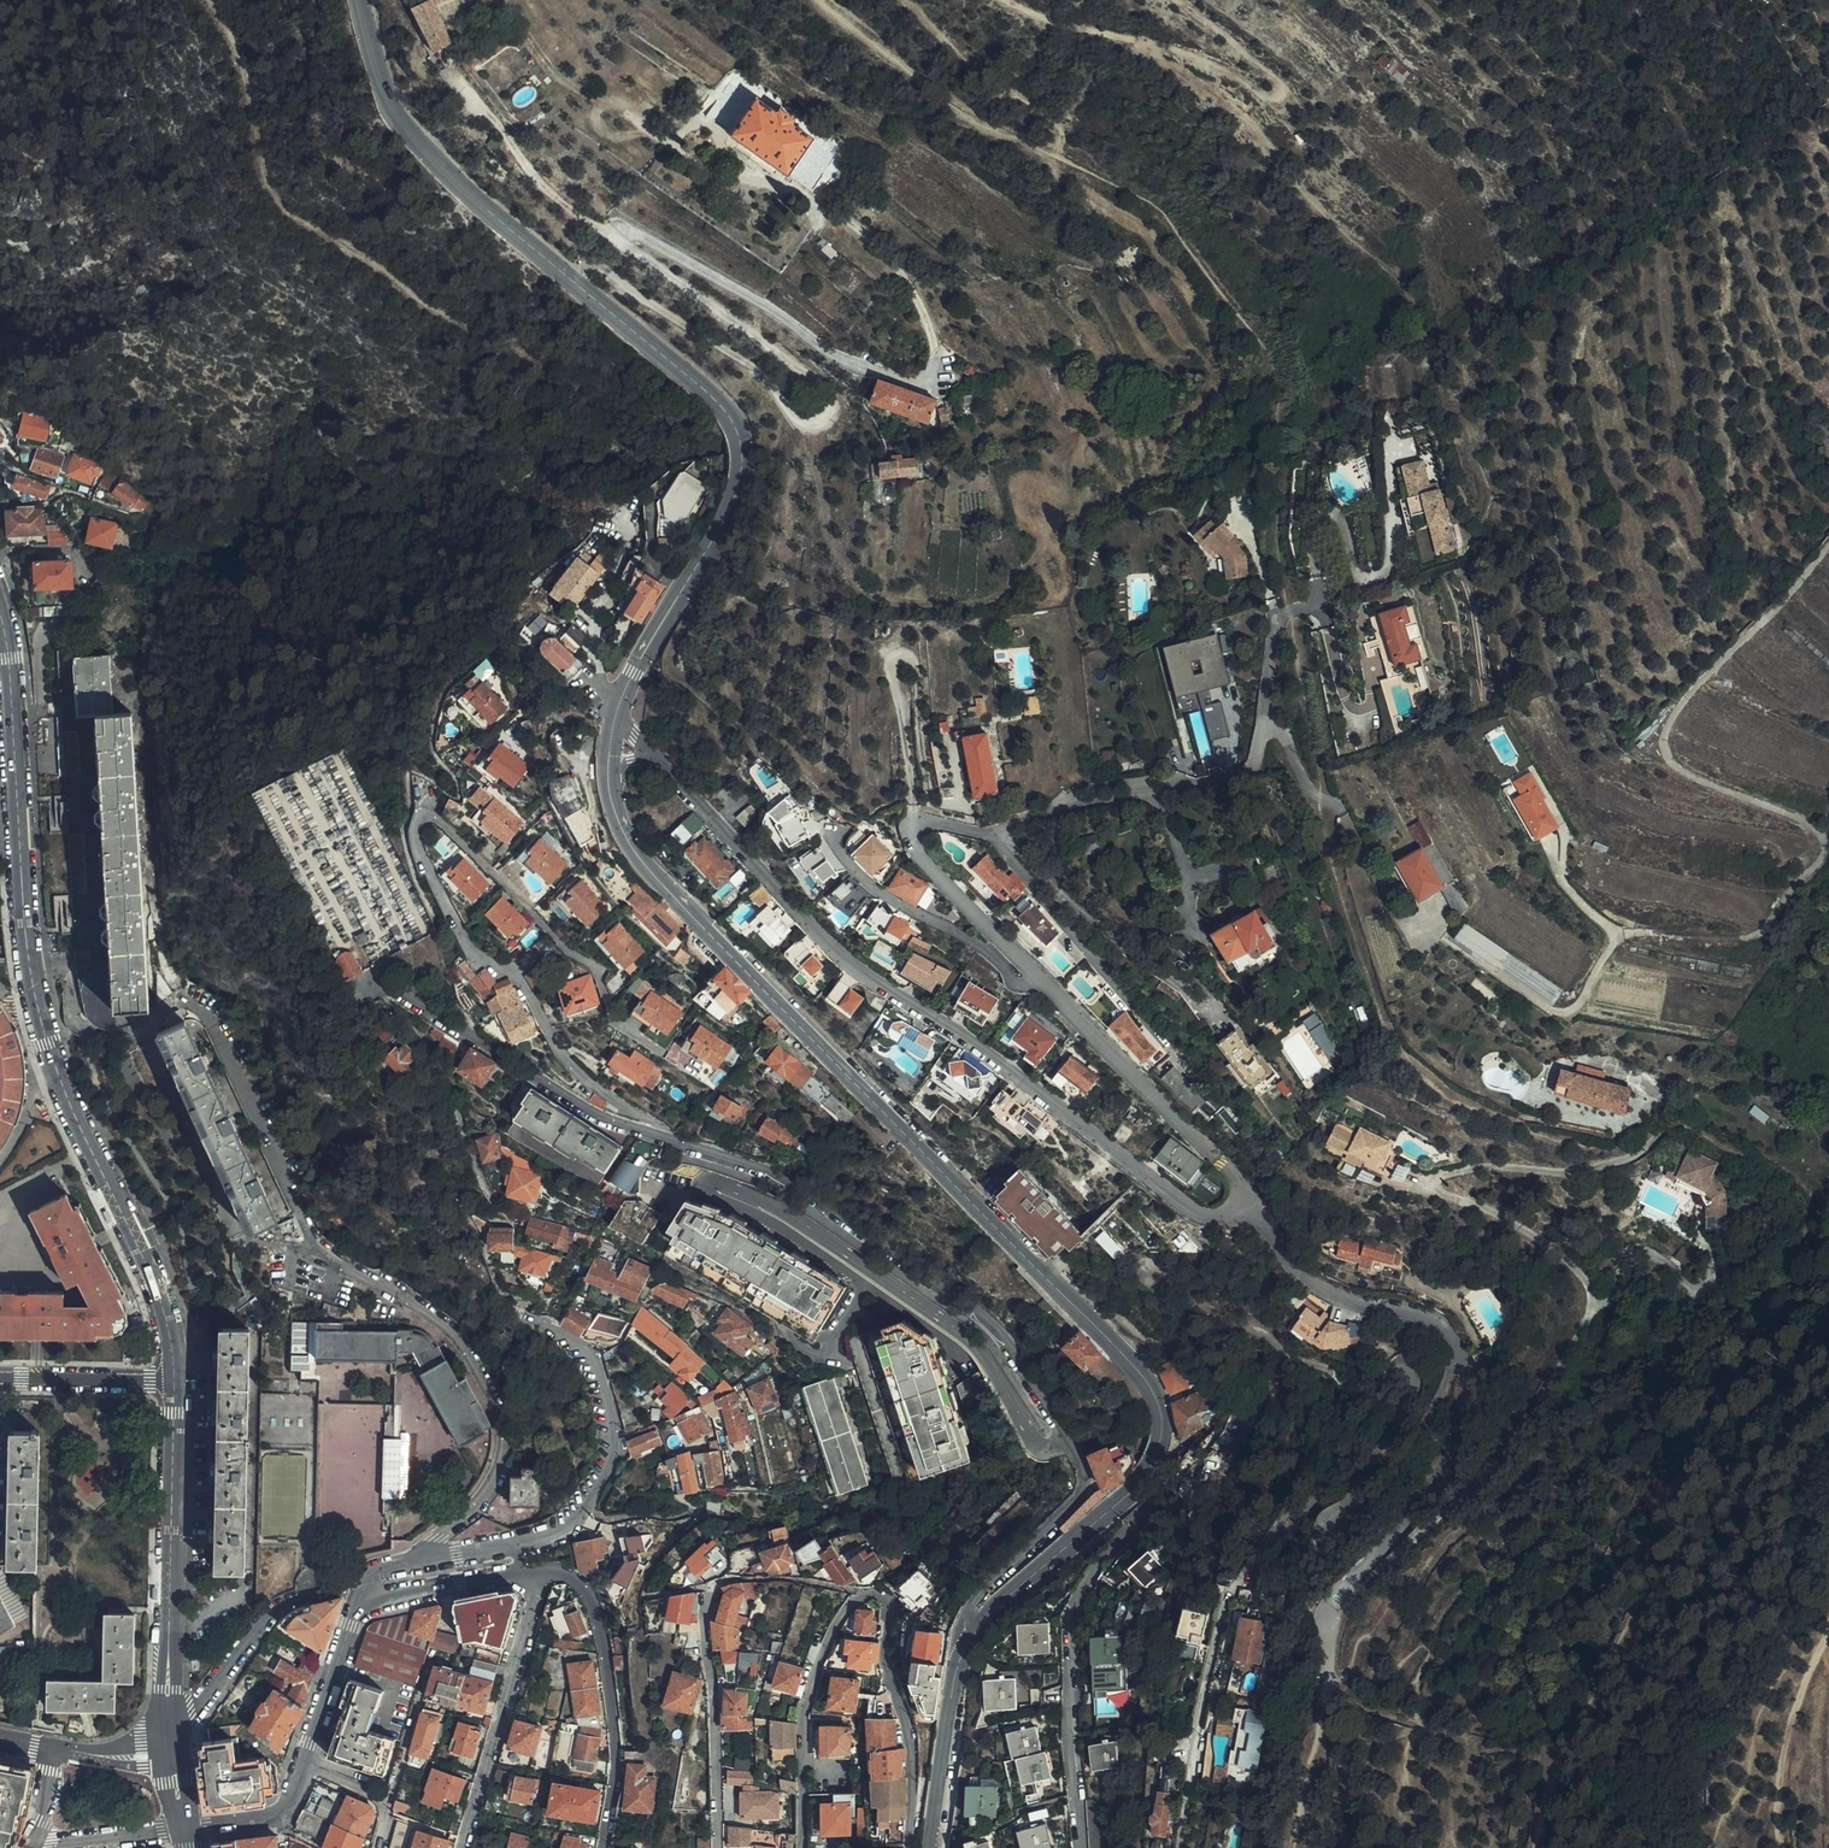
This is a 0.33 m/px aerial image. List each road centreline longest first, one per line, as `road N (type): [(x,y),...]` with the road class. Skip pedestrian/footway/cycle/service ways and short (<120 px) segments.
road 1 (track): [(1664,1129),(1623,1144),(1581,1146),(1448,1096),(1411,1068),(1387,1031),(1323,818),(1281,549),(1279,383),(1266,347),(1151,204),(967,115),(820,0)]
road 2 (track): [(1005,0),(1133,44),(1239,115),(1402,282),(1456,400),(1469,344),(1522,305),(1515,264),(1500,205),(1471,162),(1444,125),(1388,81)]
road 3 (secondary): [(1138,1485),(1163,1433),(1151,1384),(641,858),(609,781)]
road 4 (secondary): [(615,722),(633,671),(731,507),(743,458),(735,427),(712,395),(426,157),(382,85),(358,0)]
road 5 (track): [(1550,1795),(1639,1591),(1659,1517),(1782,1300),(1796,1260),(1798,1210),(1787,1190),(1762,1165),(1703,1133),(1664,1129)]
road 6 (track): [(209,0),(244,81),(274,198),(410,297),(595,403),(630,450),(649,497),(652,556),(681,590)]
road 7 (residential): [(175,1382),(156,1287),(64,1086),(32,983),(0,623)]
road 8 (residential): [(664,1135),(569,1067),(520,983),(479,960),(457,934),(415,850),(418,820),(442,823),(567,953),(591,968),(617,1027),(663,1056)]
road 9 (residential): [(970,1637),(975,1601),(1081,1497),(1084,1462),(1072,1440),(1020,1356),(975,1305),(795,1181),(664,1135)]
road 10 (residential): [(659,759),(872,979),(1199,1213),(1246,1207)]
road 11 (track): [(1653,933),(1750,937),(1769,926),(1777,902),(1822,858),(1823,841),(1809,824),(1682,774),(1664,742),(1693,687),(1780,605),(1828,544)]
road 12 (residential): [(1459,1354),(1425,1427),(1345,1540),(1330,1546),(1322,1525),(1347,1507),(1374,1464),(1412,1396),(1411,1378),(1398,1381),(1356,1457),(1291,1536),(1280,1531)]
road 13 (residential): [(911,1847),(911,1743),(888,1676),(887,1605),(870,1597),(849,1610),(804,1713),(804,1847)]
road 14 (residential): [(420,1559),(490,1486),(506,1446),(477,1364),(412,1300),(314,1249),(243,1238)]
road 15 (residential): [(1138,1485),(1142,1511),(1093,1570),(1075,1616),(1070,1744),(1083,1847)]
road 16 (residential): [(175,1382),(171,1734)]
road 17 (residential): [(1179,1847),(1228,1596),(1280,1531)]
road 18 (track): [(1117,38),(1178,52),(1272,107),(1281,104),(1280,93),(1178,0)]
road 19 (residential): [(542,1570),(585,1589),(605,1644),(616,1735),(607,1847)]
road 20 (residential): [(664,1135),(545,1086),(393,991)]
road 21 (residential): [(542,1570),(463,1847)]
road 22 (residential): [(1342,1598),(1352,1576),(1435,1489),(1467,1374),(1459,1354)]
road 23 (residential): [(1459,1354),(1446,1328),(1418,1314),(1339,1299),(1316,1285),(1246,1207)]
road 24 (residential): [(577,1343),(593,1357),(615,1454),(578,1517),(549,1537),(513,1543)]
road 25 (residential): [(720,1847),(708,1625),(714,1584)]
road 26 (track): [(1828,1627),(1784,1752),(1780,1847)]
road 27 (secondary): [(970,1637),(1138,1485)]
road 28 (secondary): [(931,1847),(970,1637)]
road 29 (residential): [(171,1734),(268,1616),(323,1591)]
road 30 (residential): [(601,671),(596,622),(628,553),(619,525),(605,541)]
road 31 (residential): [(0,1378),(175,1382)]
road 32 (residential): [(304,1768),(357,1608)]
road 33 (residential): [(357,1608),(520,1573)]
road 34 (residential): [(184,1829),(272,1817),(290,1803),(304,1768)]
road 35 (residential): [(36,1842),(184,1829)]

